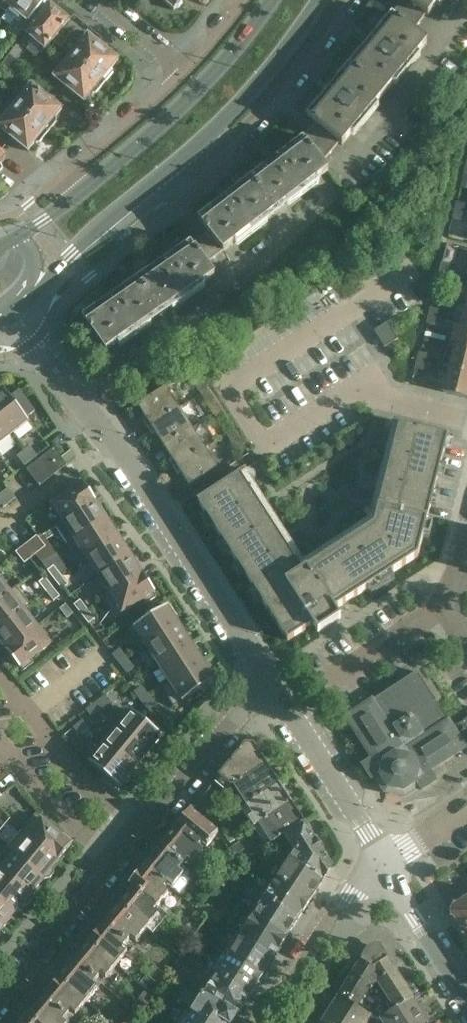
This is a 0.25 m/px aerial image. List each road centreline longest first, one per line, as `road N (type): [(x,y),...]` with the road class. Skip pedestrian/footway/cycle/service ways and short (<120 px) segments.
road 1 (residential): [(273,686),(16,313)]
road 2 (secondary): [(272,0),(196,94),(76,195)]
road 3 (residential): [(171,170),(217,158),(297,71),(345,0)]
road 4 (secondary): [(171,170),(259,84),(320,0)]
road 5 (residential): [(387,864),(273,686)]
road 6 (residential): [(266,1022),(343,903),(387,864)]
road 7 (residential): [(137,826),(79,779),(0,681)]
road 8 (residential): [(273,686),(235,710),(137,826)]
road 9 (secondary): [(28,303),(171,170)]
road 10 (residential): [(115,859),(0,1000)]
road 11 (residential): [(183,73),(78,165),(76,195)]
road 12 (residential): [(0,740),(50,802),(115,859)]
road 13 (residential): [(466,1001),(387,864)]
road 14 (residential): [(466,643),(447,610),(466,529)]

